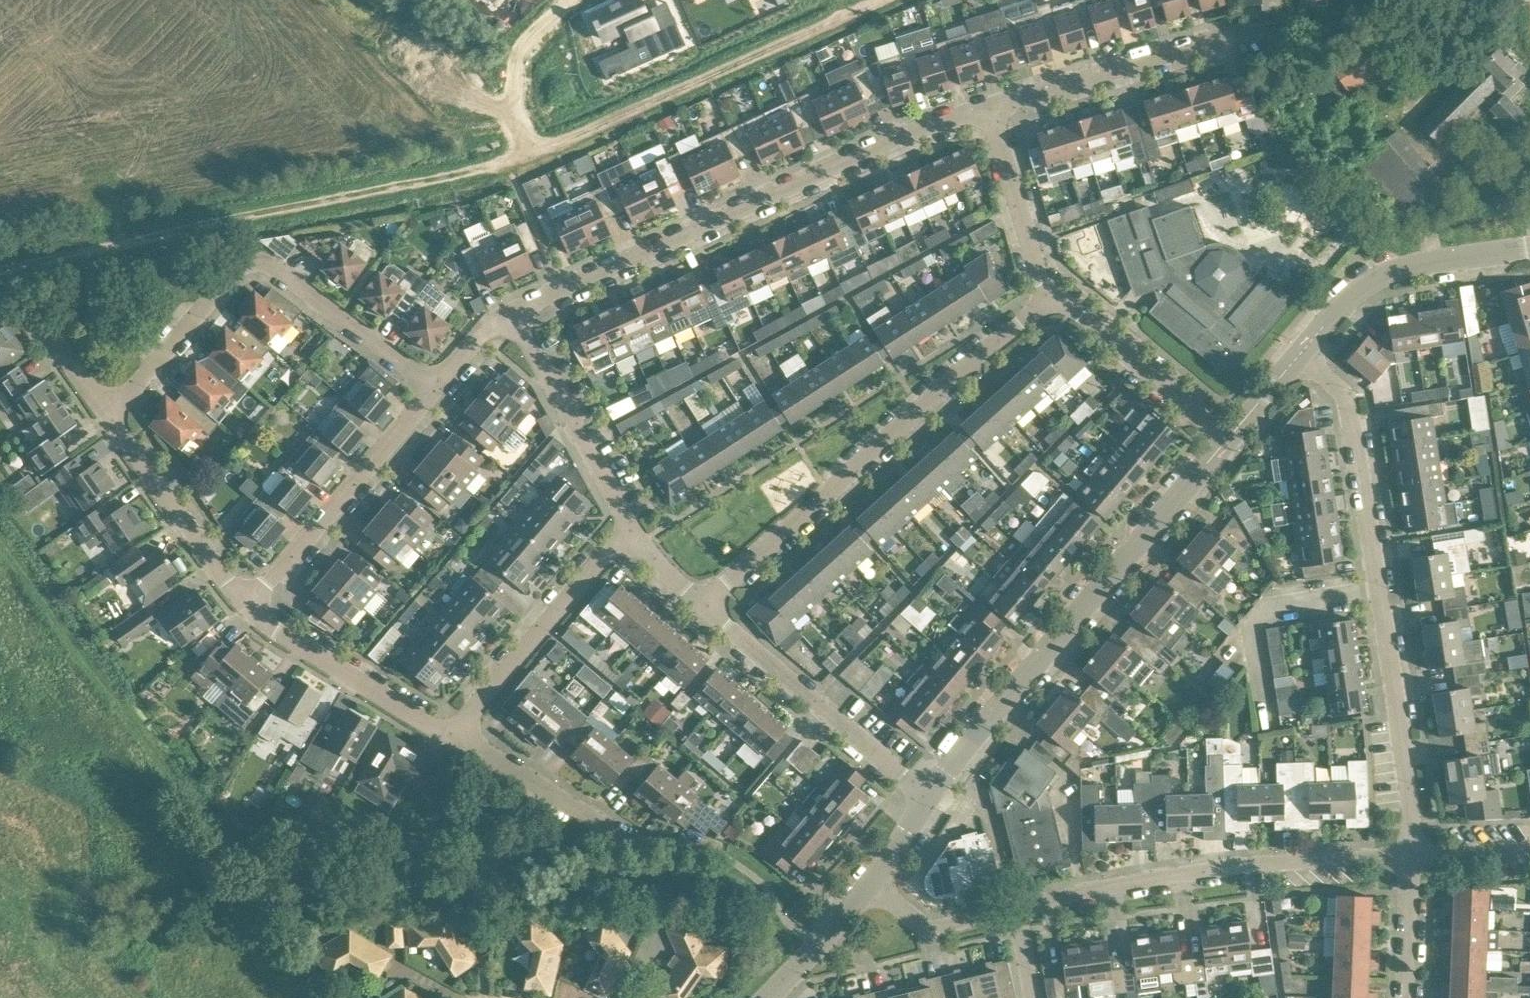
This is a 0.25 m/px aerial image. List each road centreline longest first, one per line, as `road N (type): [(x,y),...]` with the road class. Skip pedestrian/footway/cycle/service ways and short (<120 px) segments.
road 1 (track): [(0,273),(507,164),(879,0)]
road 2 (residential): [(1413,856),(1351,402),(1299,352)]
road 3 (residential): [(516,311),(993,106)]
road 4 (residential): [(705,604),(1054,297)]
road 5 (unclassified): [(929,797),(1226,441)]
road 6 (residential): [(113,416),(252,263),(277,269),(435,386)]
road 7 (residential): [(1012,904),(1241,865),(1413,856)]
road 8 (residential): [(929,797),(705,604)]
road 9 (residential): [(249,608),(435,386)]
road 10 (residential): [(453,736),(629,528)]
road 11 (unclassified): [(1299,352),(1354,296),(1413,268),(1529,250)]
road 12 (residential): [(629,528),(516,311)]
road 13 (residential): [(453,736),(249,608)]
road 14 (residential): [(993,106),(1225,44)]
road 15 (residential): [(249,608),(113,416)]
road 16 (residential): [(1226,441),(1054,297)]
road 17 (residential): [(641,839),(453,736)]
road 18 (residential): [(1054,297),(993,106)]
road 19 (track): [(535,152),(511,108),(516,70),(536,33),(571,0)]
road 20 (unclassified): [(771,997),(875,883)]
road 21 (residential): [(875,883),(920,920),(940,923),(1012,904)]
road 22 (residential): [(1405,997),(1413,856)]
road 23 (residential): [(113,416),(43,316)]

